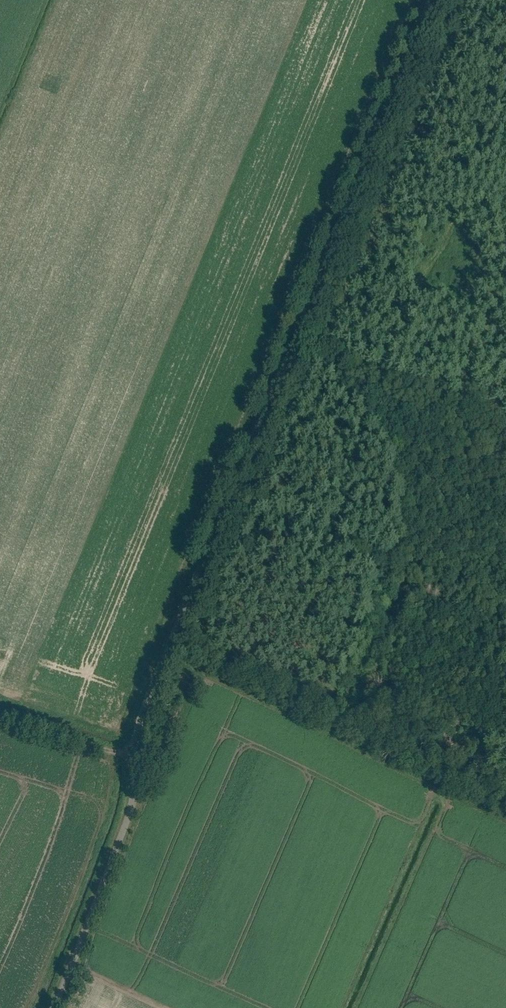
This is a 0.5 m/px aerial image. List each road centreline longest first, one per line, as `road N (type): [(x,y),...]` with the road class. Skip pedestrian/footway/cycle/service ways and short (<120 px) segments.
road 1 (unclassified): [(42,1007),(129,810),(140,693),(417,0)]
road 2 (track): [(278,342),(505,450)]
road 3 (track): [(131,758),(0,714)]

